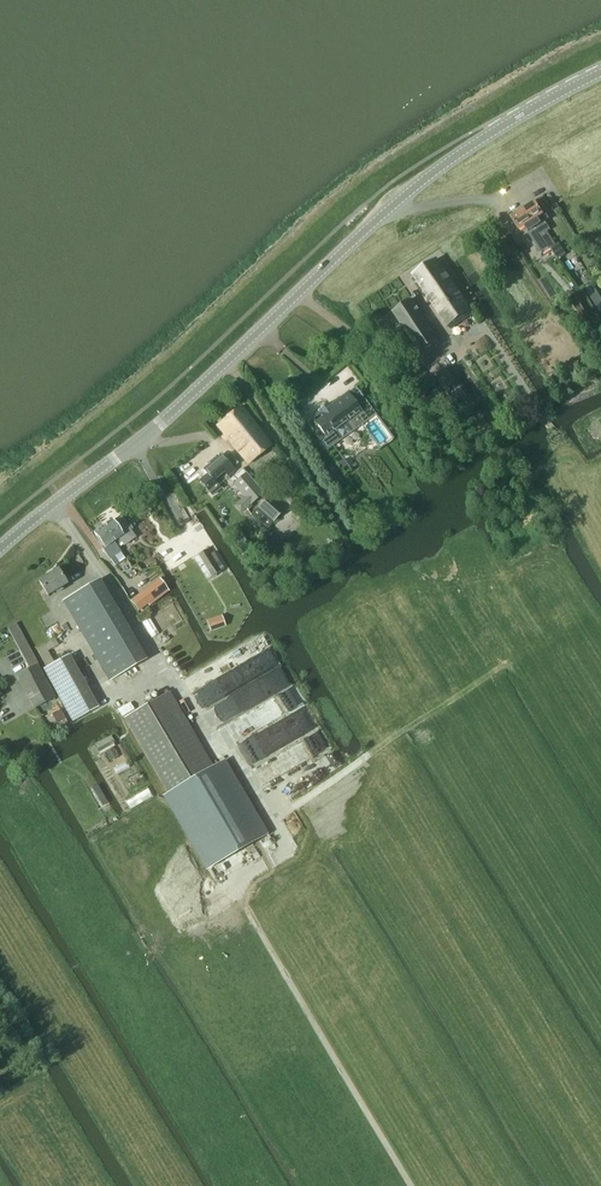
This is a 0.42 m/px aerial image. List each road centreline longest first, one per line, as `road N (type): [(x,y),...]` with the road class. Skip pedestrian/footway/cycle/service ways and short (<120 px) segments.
road 1 (tertiary): [(0,551),(135,448),(429,176),(600,74)]
road 2 (track): [(299,874),(243,902),(412,1185)]

